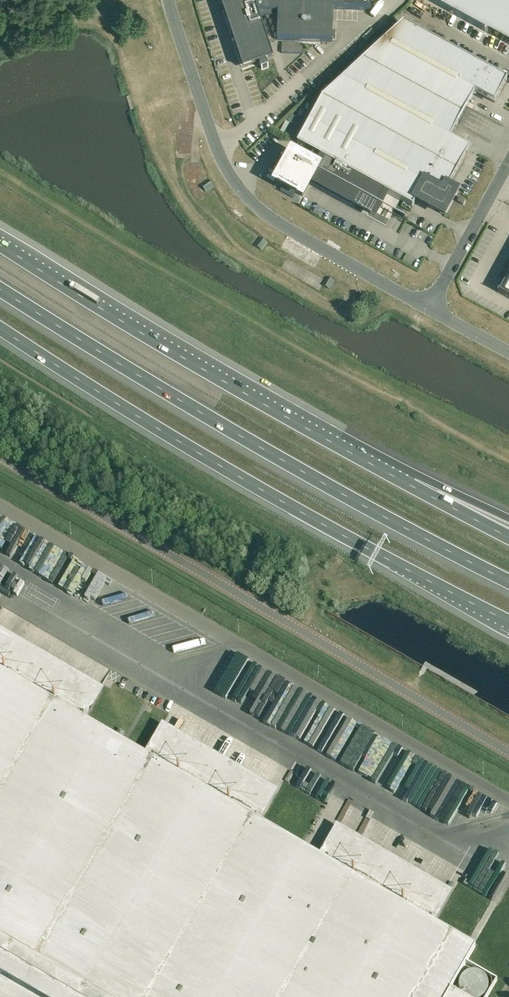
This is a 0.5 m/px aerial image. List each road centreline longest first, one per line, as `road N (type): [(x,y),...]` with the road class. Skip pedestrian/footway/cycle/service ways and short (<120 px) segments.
road 1 (unclassified): [(508,752),(0,458)]
road 2 (motorway): [(0,328),(303,513),(508,621)]
road 3 (motorway): [(0,289),(303,471),(508,581)]
road 4 (motorway): [(413,486),(0,244)]
road 5 (unclassified): [(430,310),(260,211),(241,191),(216,145),(167,0)]
road 6 (unclassified): [(430,310),(508,164)]

